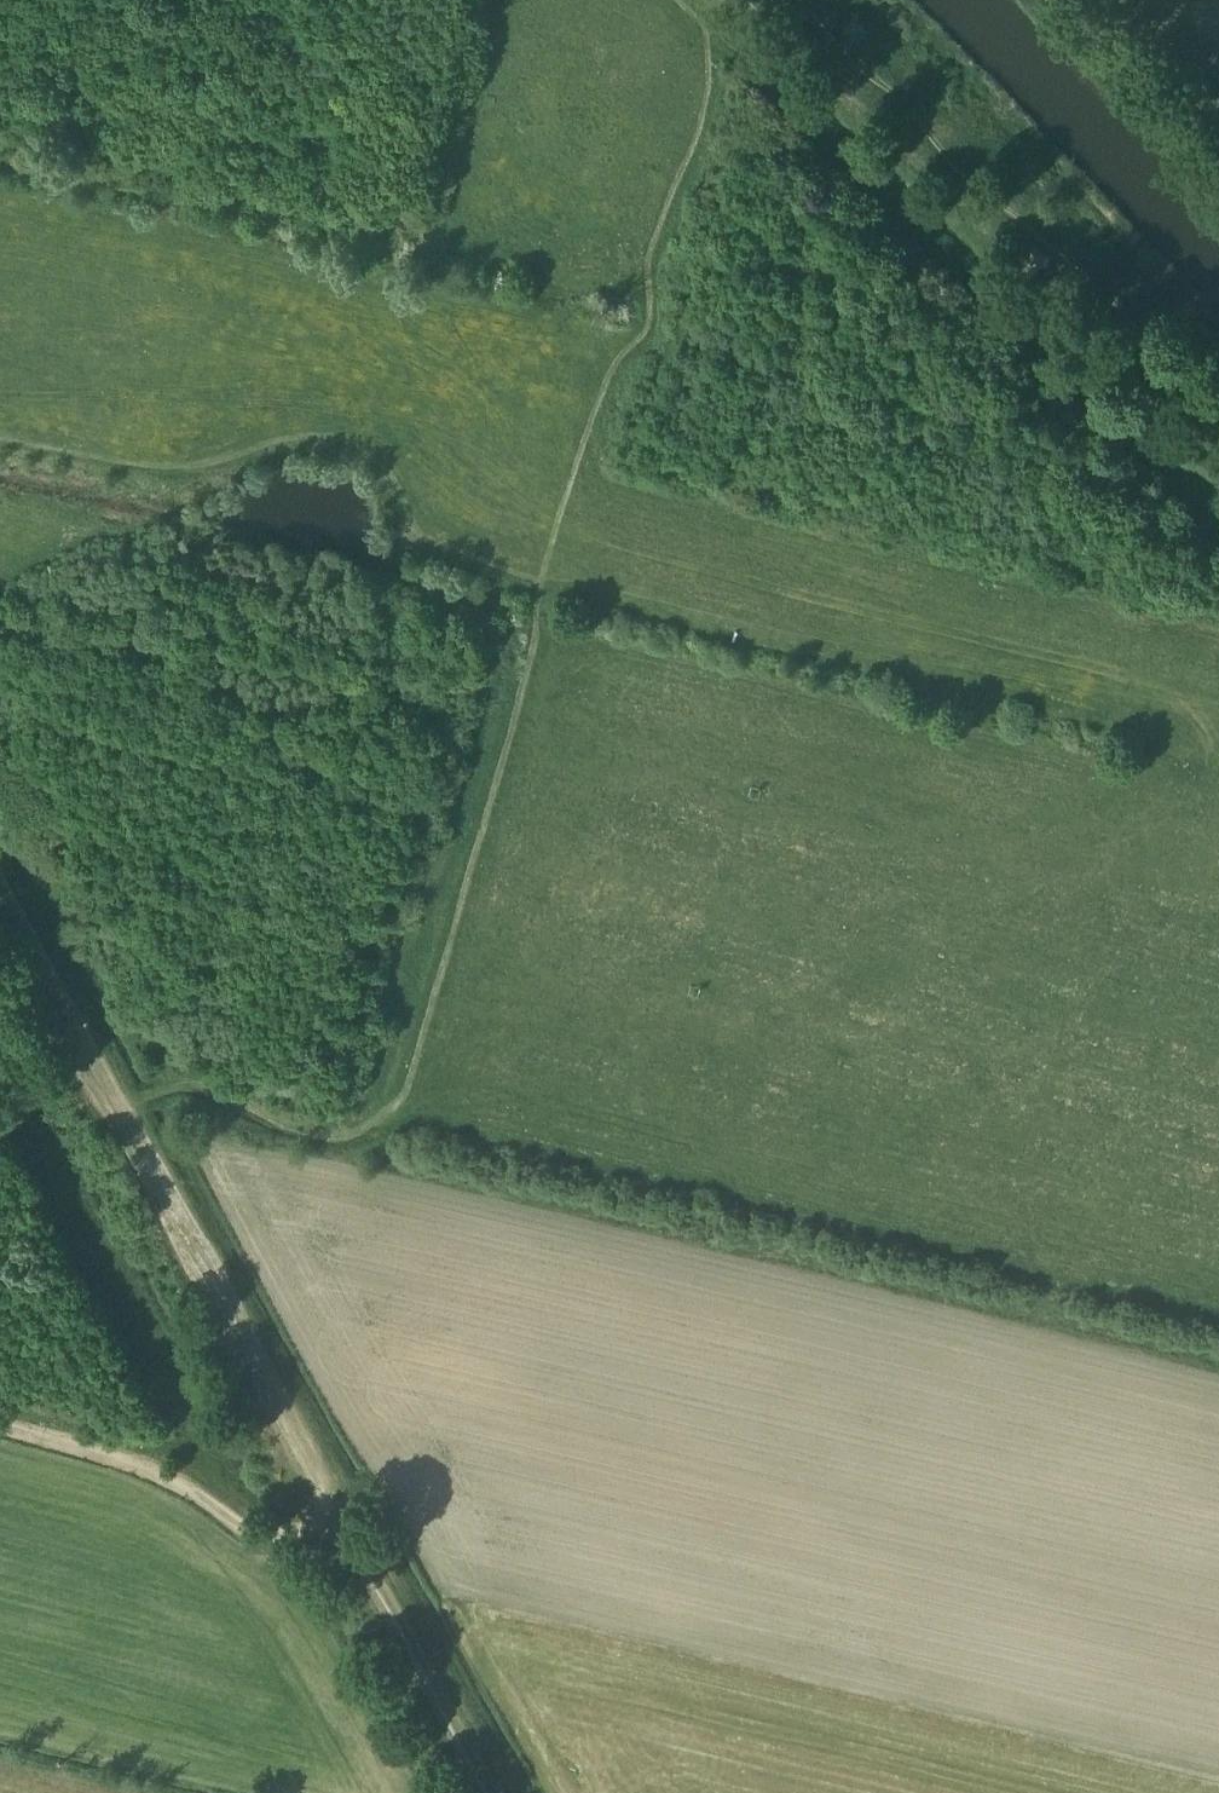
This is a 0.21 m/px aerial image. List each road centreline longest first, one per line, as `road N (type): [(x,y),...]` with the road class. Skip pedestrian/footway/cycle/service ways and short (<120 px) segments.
road 1 (track): [(507,1792),(0,891)]
road 2 (track): [(336,1492),(286,1518),(251,1523),(167,1462)]
road 3 (track): [(0,1417),(167,1462)]

